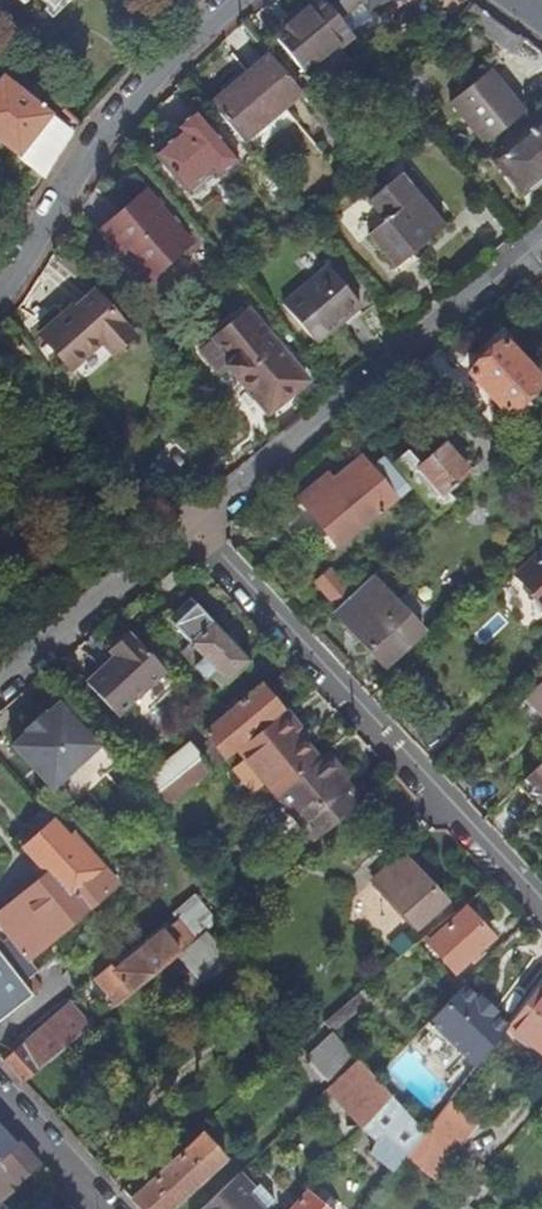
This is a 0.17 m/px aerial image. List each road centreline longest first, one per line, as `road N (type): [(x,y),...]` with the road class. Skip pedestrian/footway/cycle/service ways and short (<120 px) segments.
road 1 (residential): [(192,531),(541,906)]
road 2 (residential): [(192,531),(541,237)]
road 3 (residential): [(239,0),(150,82),(87,159),(0,299)]
road 4 (residential): [(0,686),(192,531)]
road 5 (residential): [(0,1086),(114,1208)]

